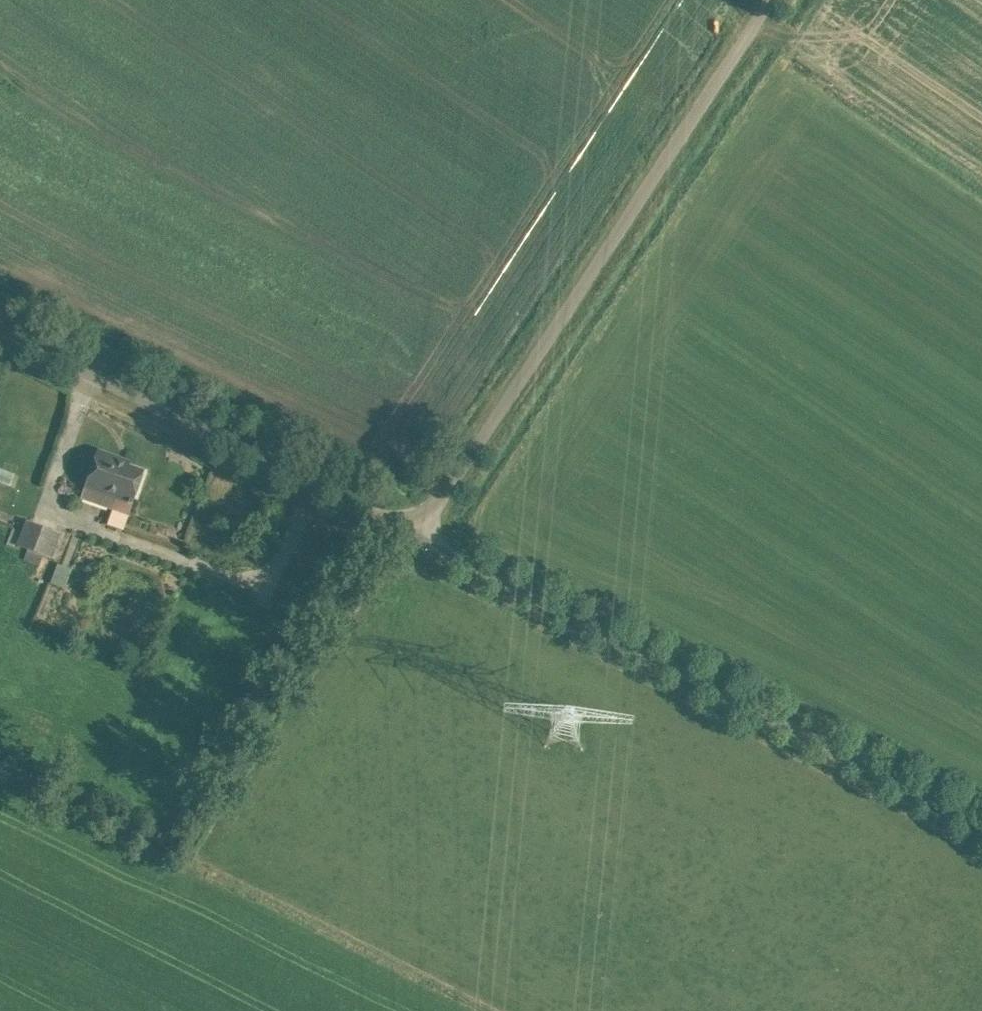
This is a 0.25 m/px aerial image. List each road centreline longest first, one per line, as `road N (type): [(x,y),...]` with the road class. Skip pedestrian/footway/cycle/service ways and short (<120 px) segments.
road 1 (unclassified): [(422,542),(787,0)]
road 2 (unclassified): [(981,831),(422,542)]
road 3 (unclassified): [(422,542),(0,329)]

